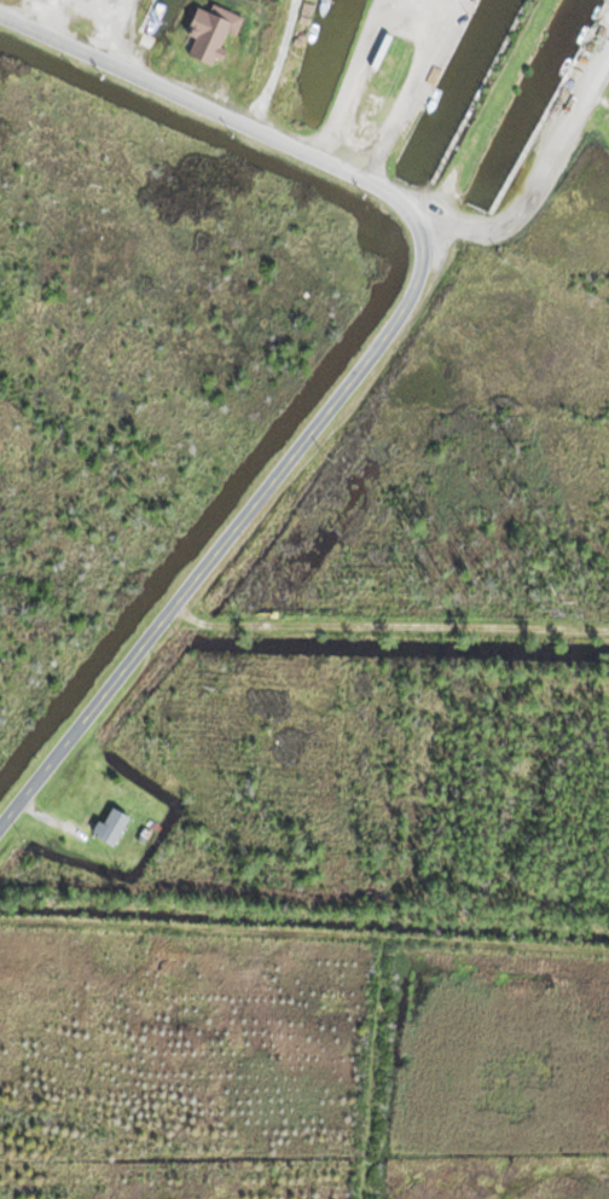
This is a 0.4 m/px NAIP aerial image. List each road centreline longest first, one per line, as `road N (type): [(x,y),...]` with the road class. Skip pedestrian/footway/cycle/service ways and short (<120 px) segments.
road 1 (residential): [(416,208),(418,266),(395,320),(0,822)]
road 2 (residential): [(0,19),(416,208)]
road 3 (residential): [(608,655),(155,627)]
road 4 (residential): [(582,94),(520,199),(492,224),(416,208)]

